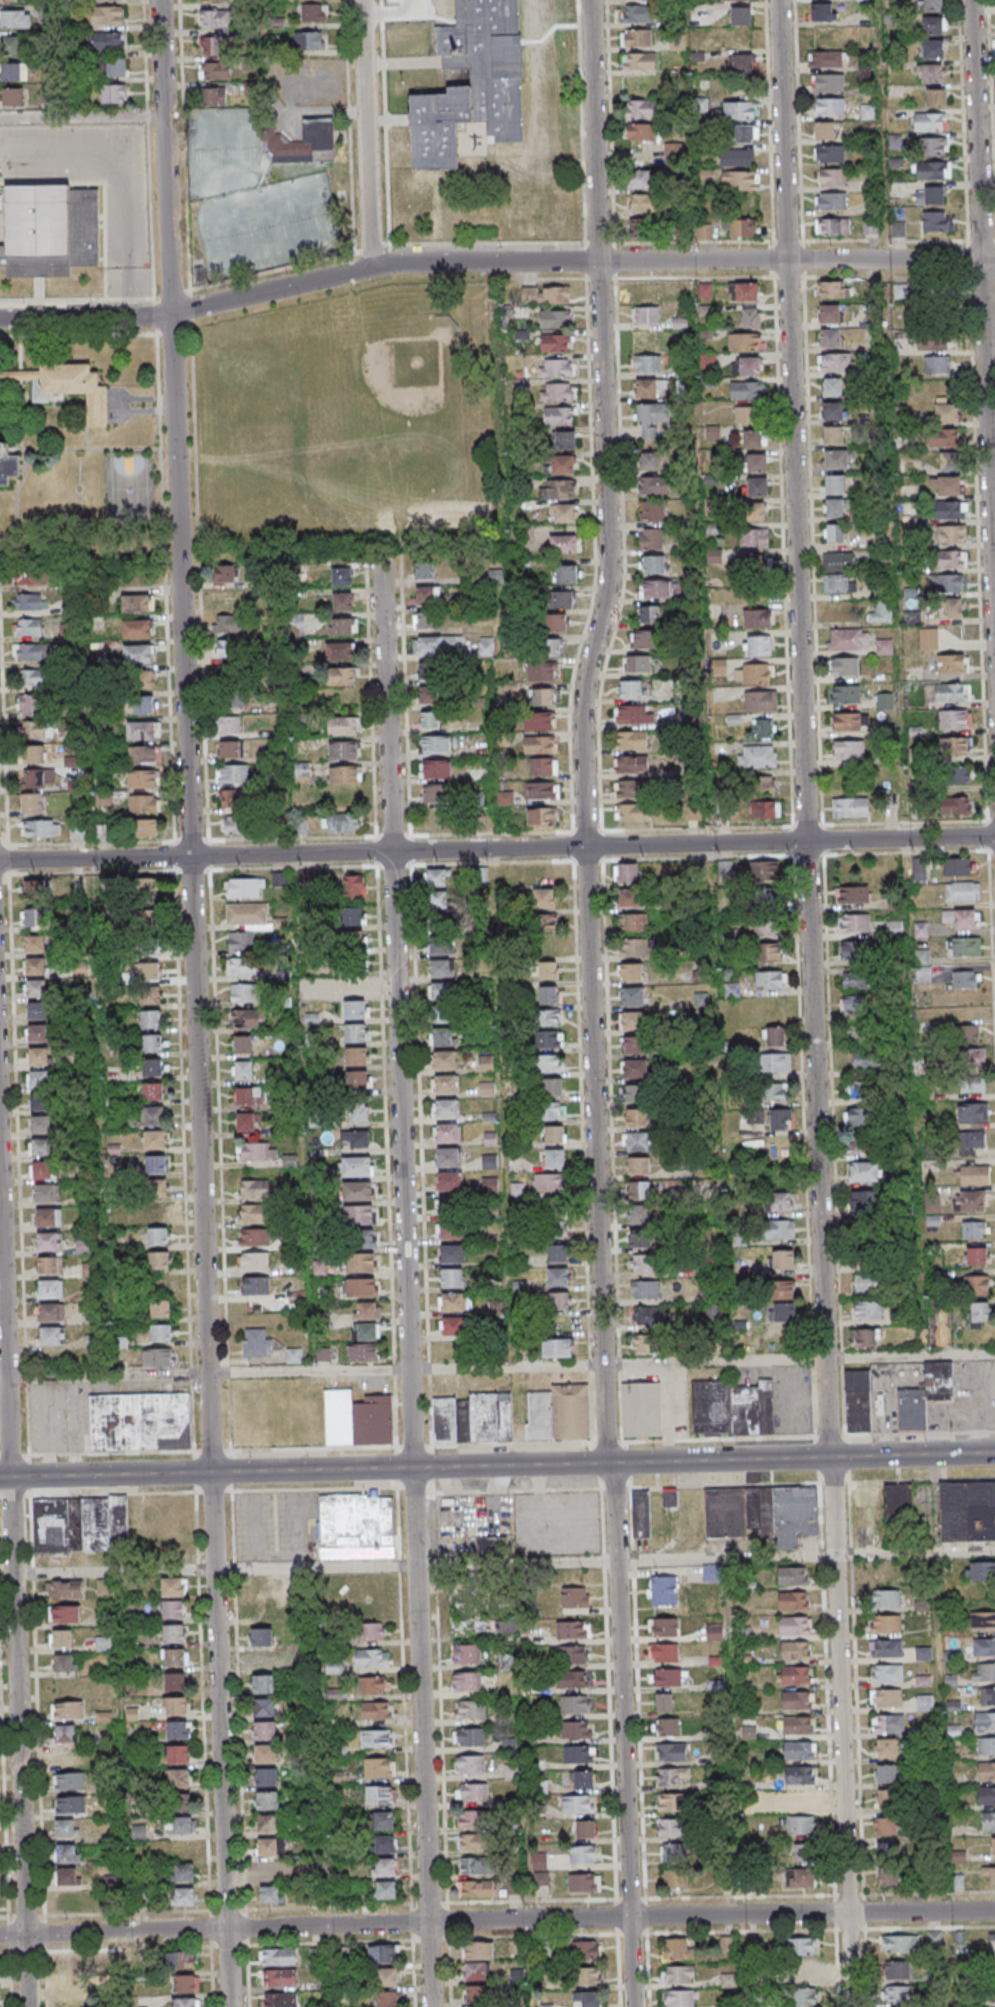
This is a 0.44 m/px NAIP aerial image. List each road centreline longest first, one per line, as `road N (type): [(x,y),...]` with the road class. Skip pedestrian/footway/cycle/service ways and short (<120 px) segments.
road 1 (residential): [(634,2006),(588,783),(589,691),(615,565),(595,0)]
road 2 (residential): [(235,2006),(165,0)]
road 3 (residential): [(851,2006),(784,0)]
road 4 (residential): [(437,2006),(416,1370),(388,851),(386,564)]
road 5 (residential): [(994,1911),(0,1936)]
road 6 (tertiary): [(994,1452),(0,1477)]
road 7 (residential): [(994,837),(0,861)]
road 8 (residential): [(35,2006),(0,1086)]
road 9 (residential): [(994,260),(391,264),(176,314)]
road 10 (residential): [(994,496),(973,0)]
road 11 (residential): [(376,267),(366,0)]
road 12 (residential): [(176,314),(0,320)]
road 13 (residential): [(0,118),(170,115)]

